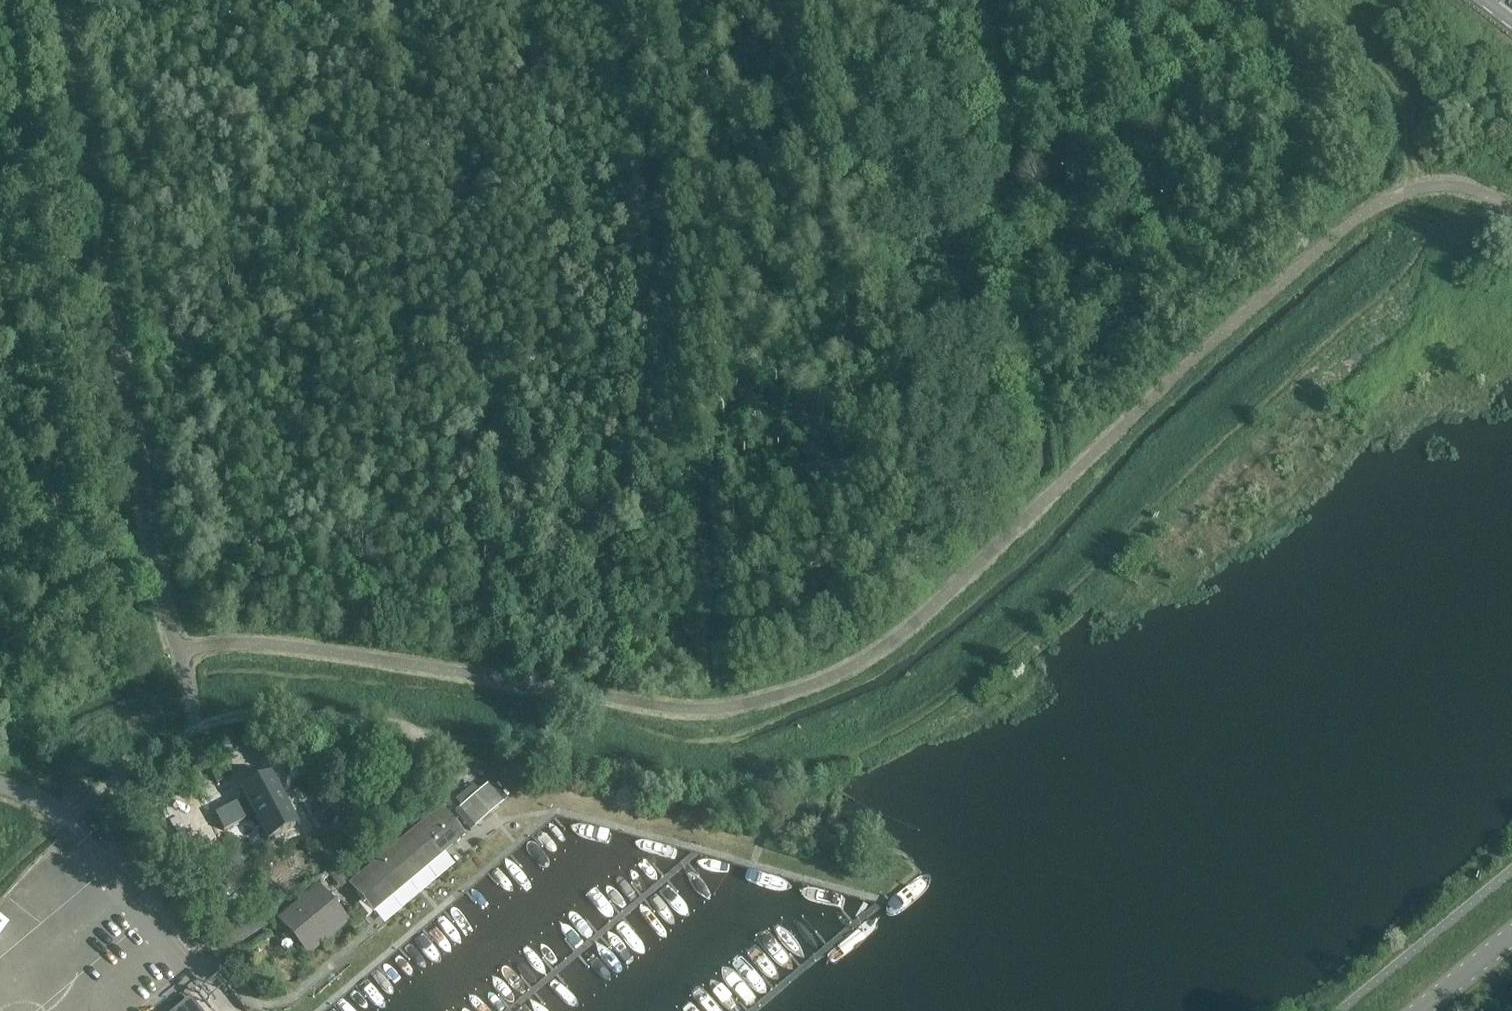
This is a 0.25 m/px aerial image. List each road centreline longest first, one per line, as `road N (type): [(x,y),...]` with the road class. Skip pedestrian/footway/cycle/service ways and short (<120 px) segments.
road 1 (tertiary): [(1511,935),(1419,1010)]

